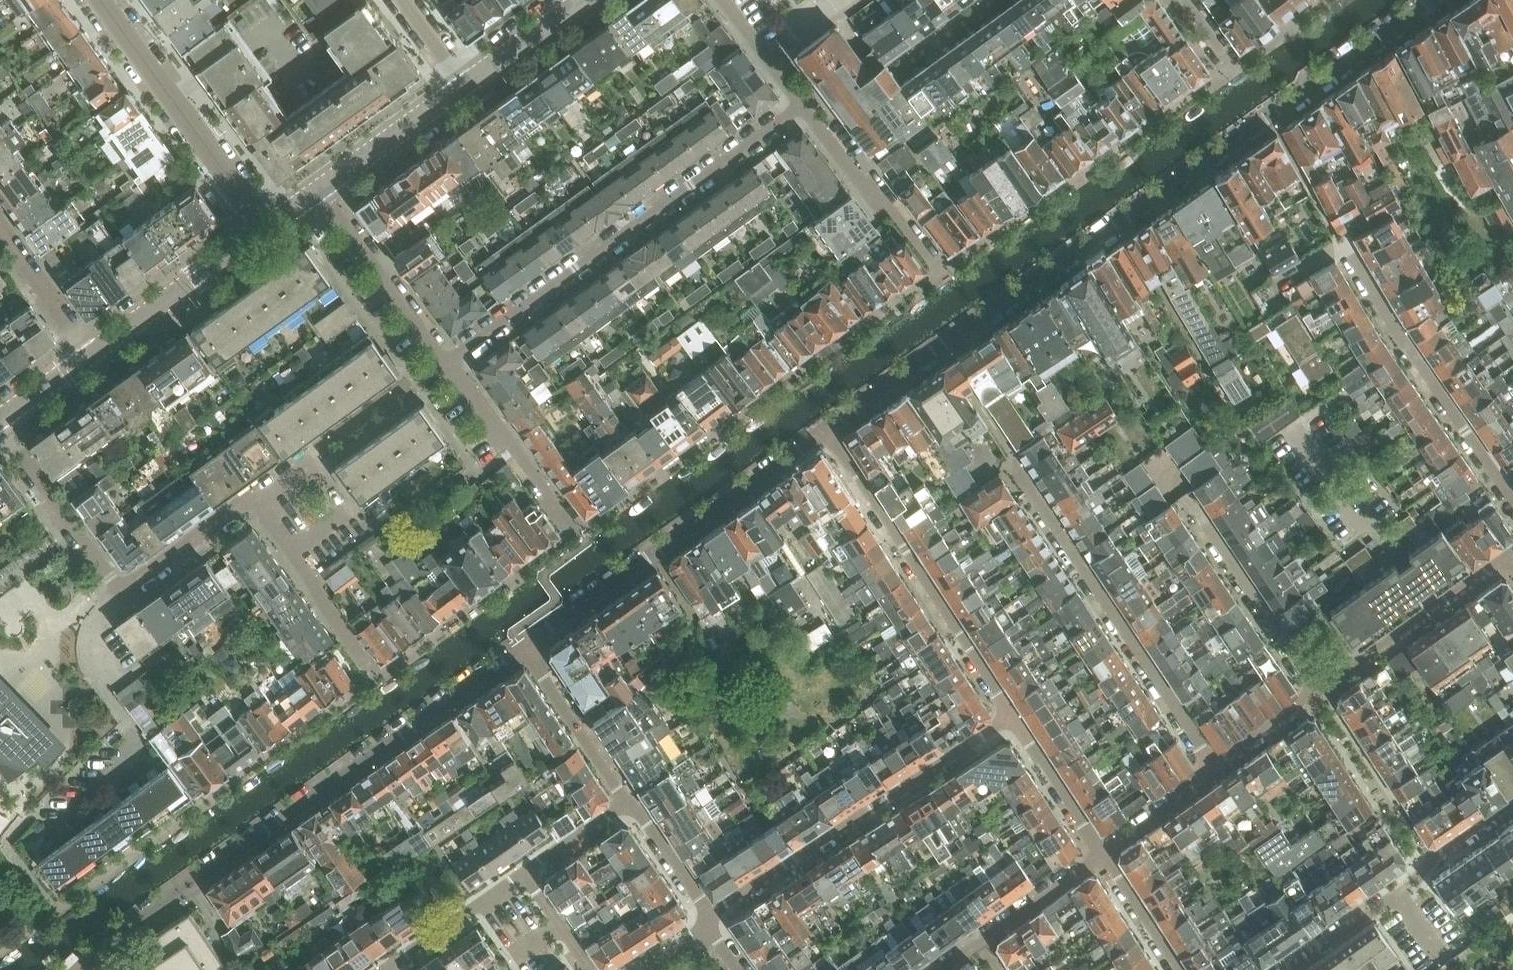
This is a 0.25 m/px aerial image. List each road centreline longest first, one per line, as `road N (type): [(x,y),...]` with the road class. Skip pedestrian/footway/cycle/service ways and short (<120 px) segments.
road 1 (residential): [(940,346),(1433,0)]
road 2 (residential): [(82,969),(192,881),(525,646)]
road 3 (residential): [(1211,764),(940,346)]
road 4 (residential): [(448,363),(804,103)]
road 5 (residential): [(525,646),(827,428)]
road 6 (residential): [(711,922),(728,901),(1012,715)]
road 7 (residential): [(1012,715),(827,428)]
road 8 (residential): [(1512,504),(1338,242)]
road 9 (residential): [(44,830),(140,754),(90,661),(100,620),(122,593)]
road 10 (residential): [(1285,969),(1400,891),(1441,847),(1512,797)]
road 11 (residential): [(265,228),(104,0)]
road 12 (residential): [(1317,688),(1510,552)]
road 13 (tertiary): [(86,355),(265,228)]
road 14 (residential): [(947,268),(804,103)]
road 15 (residential): [(448,363),(323,186)]
road 16 (residential): [(377,677),(250,504)]
road 17 (residential): [(577,531),(448,363)]
road 18 (residential): [(122,593),(0,421)]
road 19 (residential): [(1317,688),(1200,514)]
road 20 (residential): [(938,969),(1103,853)]
road 21 (residential): [(628,801),(525,646)]
road 22 (tertiary): [(323,186),(467,85)]
road 23 (residential): [(1103,853),(1012,715)]
road 24 (residential): [(390,969),(525,874)]
road 25 (residential): [(250,504),(122,593)]
road 26 (residential): [(86,355),(0,233)]
road 27 (residential): [(711,922),(628,801)]
road 28 (tertiary): [(467,85),(583,0)]
road 29 (residential): [(1103,853),(1201,782),(1211,764)]
road 30 (residential): [(827,428),(940,346)]
road 31 (residential): [(1180,969),(1103,853)]
road 32 (residential): [(1211,764),(1317,688)]
road 33 (residential): [(804,103),(725,0)]
road 34 (residential): [(525,874),(628,801)]

